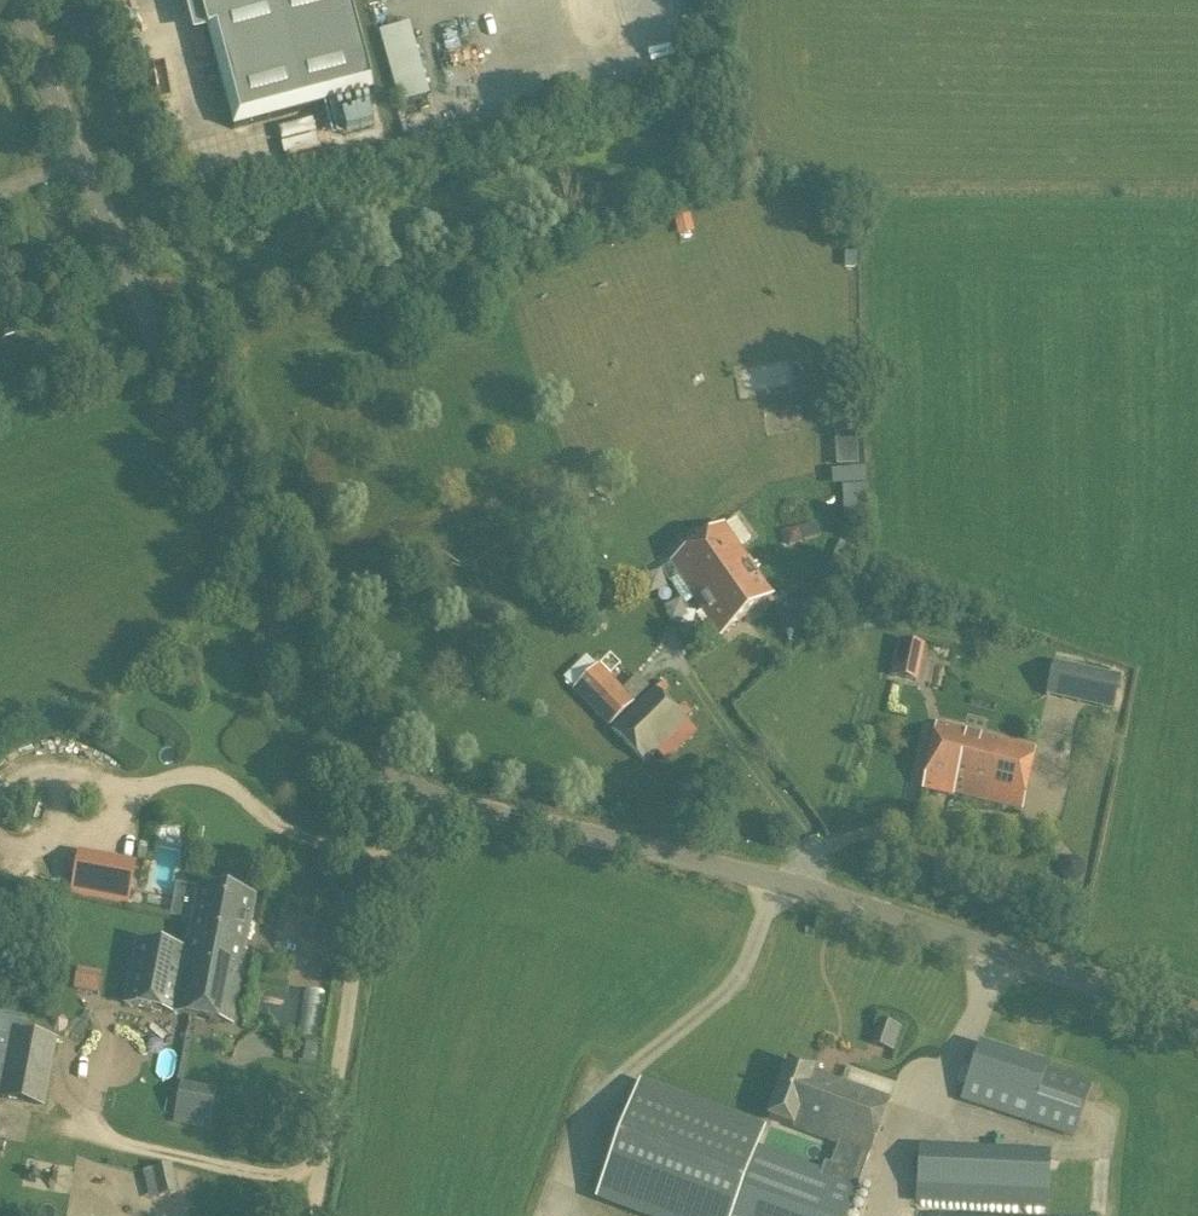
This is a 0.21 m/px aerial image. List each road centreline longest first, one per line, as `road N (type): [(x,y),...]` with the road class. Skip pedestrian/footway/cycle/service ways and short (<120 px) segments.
road 1 (tertiary): [(458,801),(372,764),(331,725),(301,672),(16,0)]
road 2 (tertiary): [(1197,1013),(845,891),(458,801)]
road 3 (unclassified): [(317,1208),(368,918),(415,839),(458,801)]

